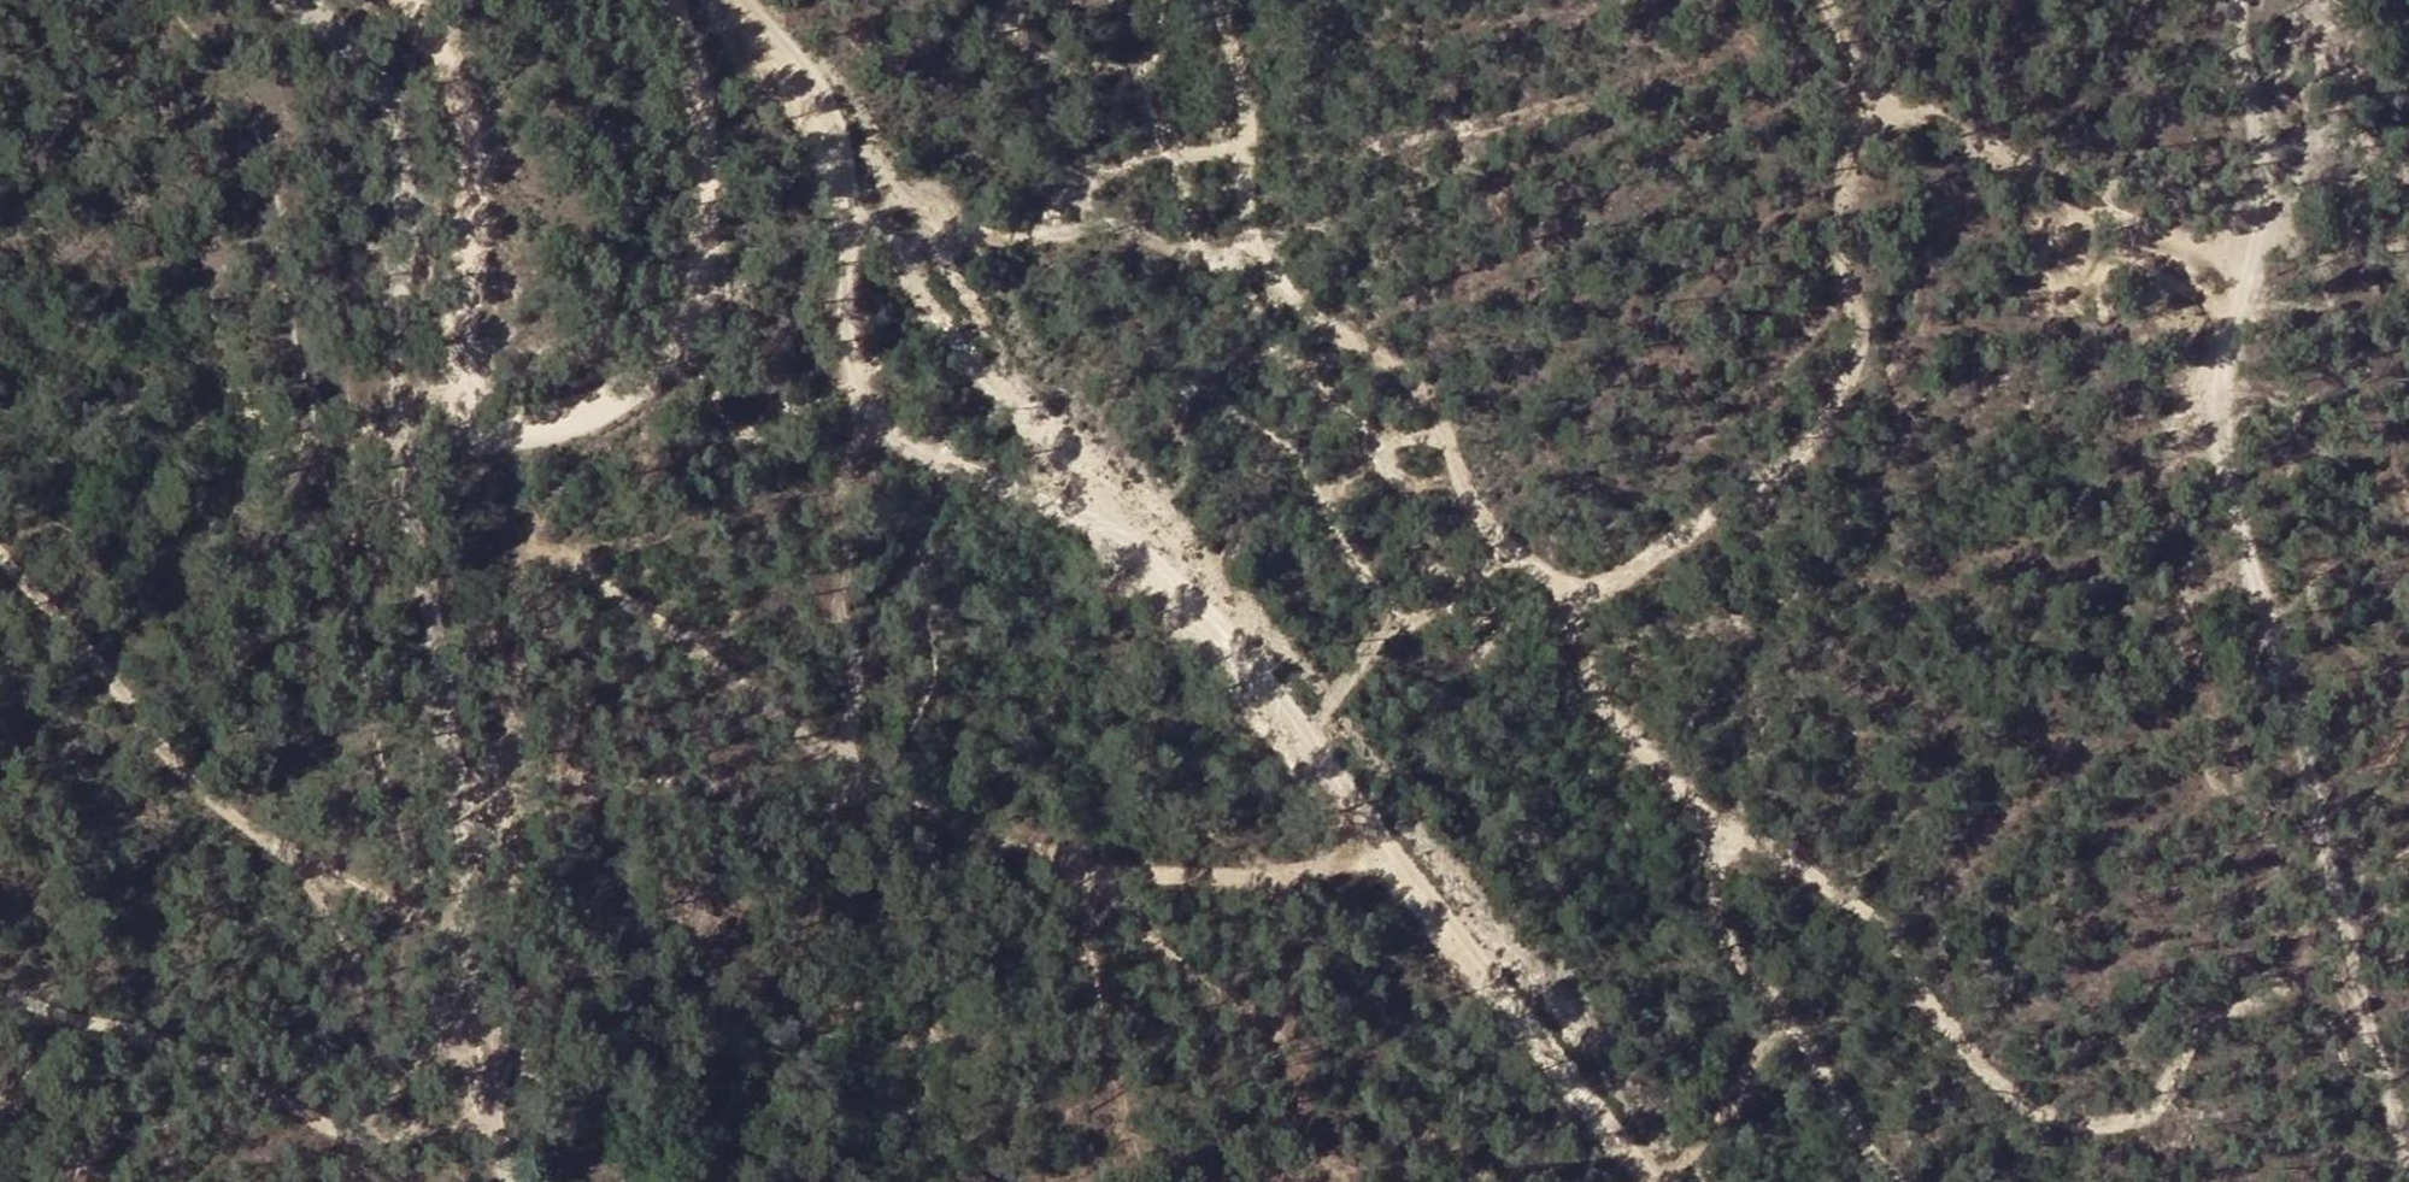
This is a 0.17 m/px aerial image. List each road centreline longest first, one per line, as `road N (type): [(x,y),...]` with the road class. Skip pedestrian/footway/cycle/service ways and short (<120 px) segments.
road 1 (track): [(2406,1181),(2351,982),(2306,724),(2239,513),(2222,376),(2246,264),(1886,104),(1852,157),(1841,233),(1857,342),(1839,411),(1670,550),(1587,593),(1539,582),(1489,539),(1461,488),(1438,415),(1405,372),(1294,302),(1261,260),(1244,211),(1247,118),(1221,0)]
road 2 (track): [(734,0),(815,90),(853,210),(932,312),(1380,828),(1661,1181)]
road 3 (track): [(1380,828),(1334,863),(1241,883),(1094,872),(900,812),(550,780),(521,759),(522,552),(540,545),(840,765)]
road 4 (track): [(304,0),(360,51),(390,129),(404,266),(398,390),(408,537),(457,788),(470,982),(516,1181)]
road 5 (track): [(1569,589),(1579,653),(1626,740),(1719,827),(1885,928),(1977,1073),(2040,1119),(2132,1120),(2166,1090),(2196,1033),(2346,949)]
road 6 (track): [(672,0),(685,25),(701,164),(699,276),(680,337),(647,375),(575,415),(499,437),(479,430),(469,410),(484,184),(467,108),(400,0)]
road 7 (track): [(1261,260),(1203,257),(1097,234),(1000,237),(891,201),(853,210),(851,378),(890,444),(1121,526)]
road 8 (track): [(1319,1172),(1300,1079),(1264,1015),(1163,968),(1094,872),(1087,968),(1158,1181)]
road 9 (track): [(840,765),(849,810),(859,706),(842,605),(851,378)]
road 10 (track): [(1719,827),(1723,921),(1752,982),(1816,1053),(1892,1181)]
road 11 (track): [(2239,0),(2261,207),(2246,264)]
road 12 (track): [(1269,1181),(1353,1165),(1413,1130),(1458,1146),(1481,1181)]
road 13 (track): [(1779,1012),(1705,1141),(1664,1181)]
road 14 (track): [(1886,104),(1819,0)]

